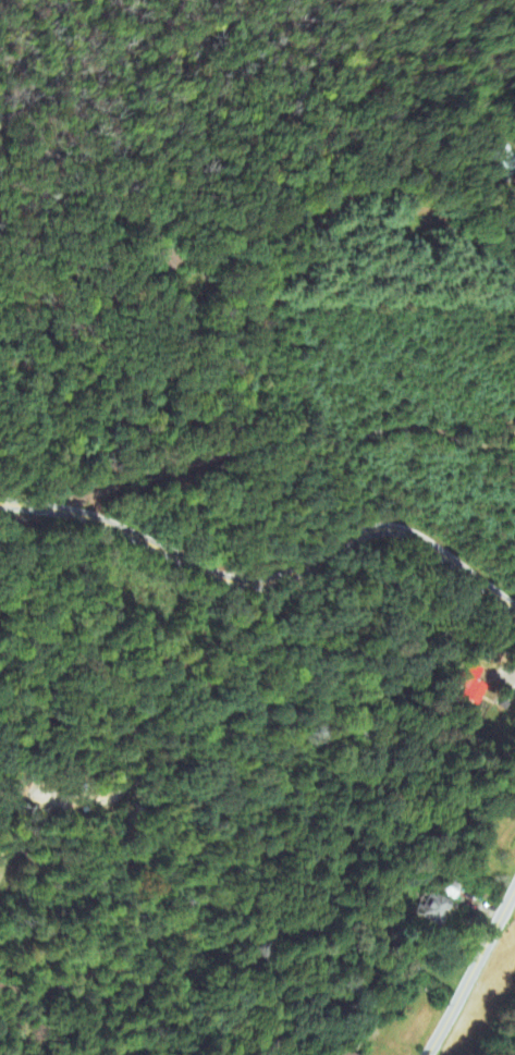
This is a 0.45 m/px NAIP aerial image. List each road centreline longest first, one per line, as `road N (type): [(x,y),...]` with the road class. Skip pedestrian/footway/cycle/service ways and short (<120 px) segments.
road 1 (residential): [(514,609),(398,531),(368,536),(291,578),(237,585),(125,531),(0,505)]
road 2 (residential): [(432,1054),(514,893)]

